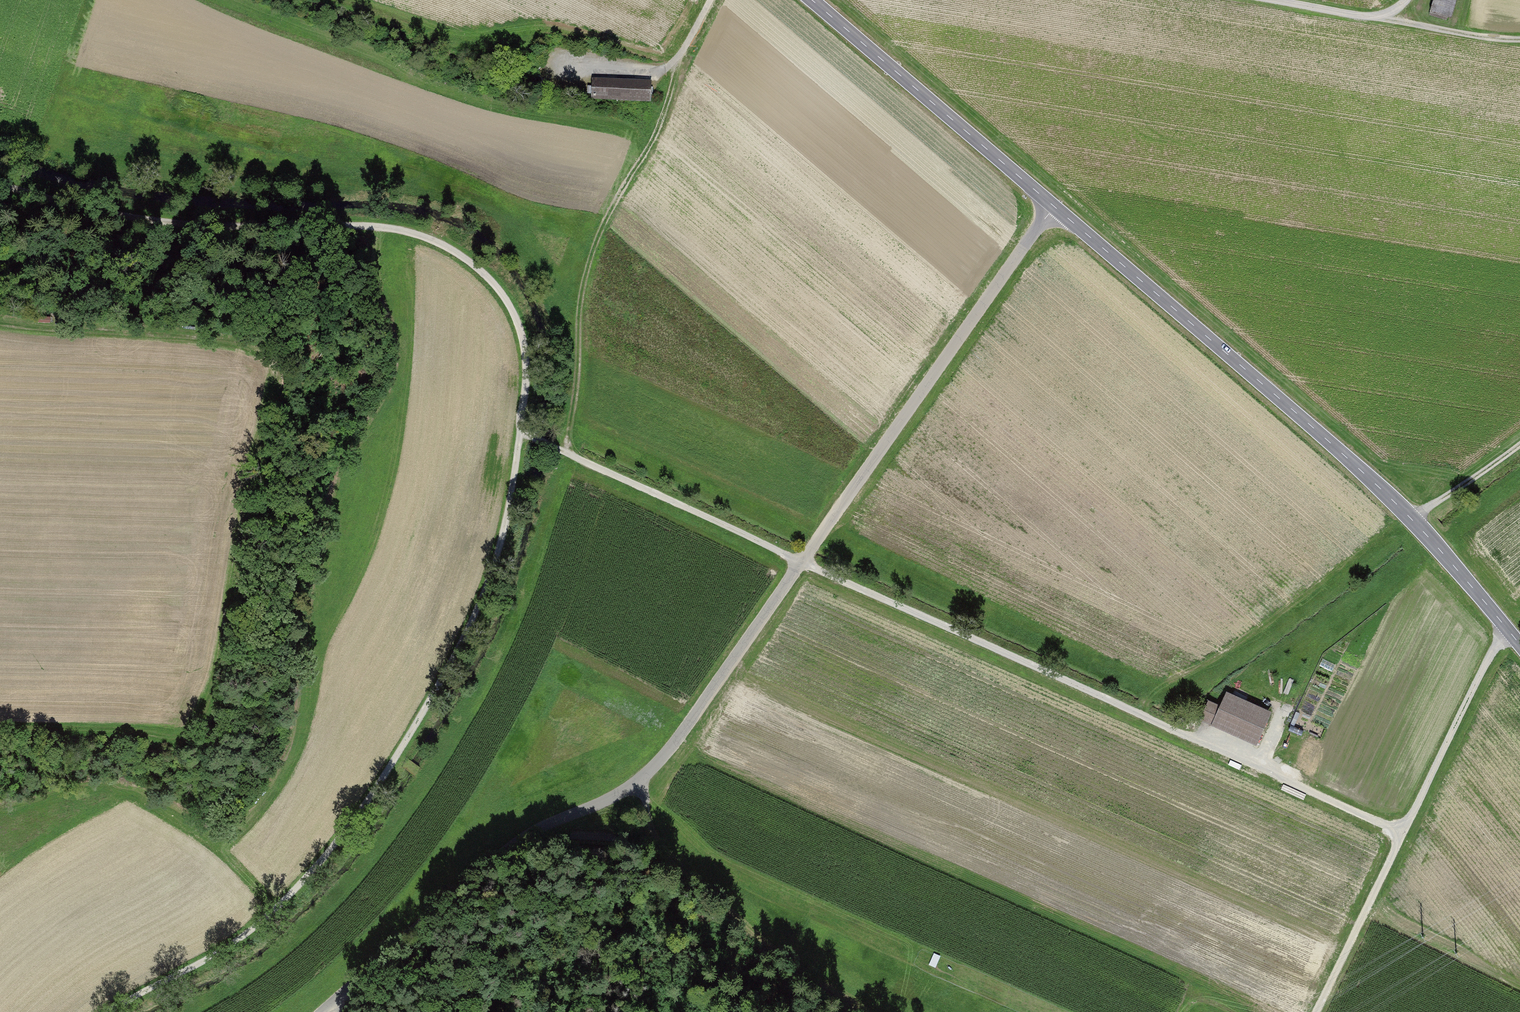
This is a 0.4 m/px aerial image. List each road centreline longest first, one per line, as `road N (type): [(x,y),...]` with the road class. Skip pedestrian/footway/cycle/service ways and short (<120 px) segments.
road 1 (track): [(0,189),(130,223),(395,233),(480,267),(508,300),(527,344),(510,513),(482,601),(442,681),(295,895),(113,1011)]
road 2 (track): [(1051,204),(683,735),(634,793),(559,819),(523,843),(324,1011)]
road 3 (track): [(523,434),(1404,835)]
road 4 (tertiary): [(812,0),(1350,460),(1519,644)]
road 5 (track): [(0,324),(226,337),(265,358),(271,375),(212,685),(195,717),(183,731),(0,727)]
road 6 (track): [(1317,1011),(1504,625)]
road 7 (track): [(869,1011),(654,847),(634,793)]
road 8 (track): [(594,68),(661,72),(678,58),(711,0)]
road 9 (track): [(1268,0),(1381,18),(1406,0)]
road 10 (track): [(1519,38),(1381,18)]
road 11 (track): [(1411,519),(1519,442)]

